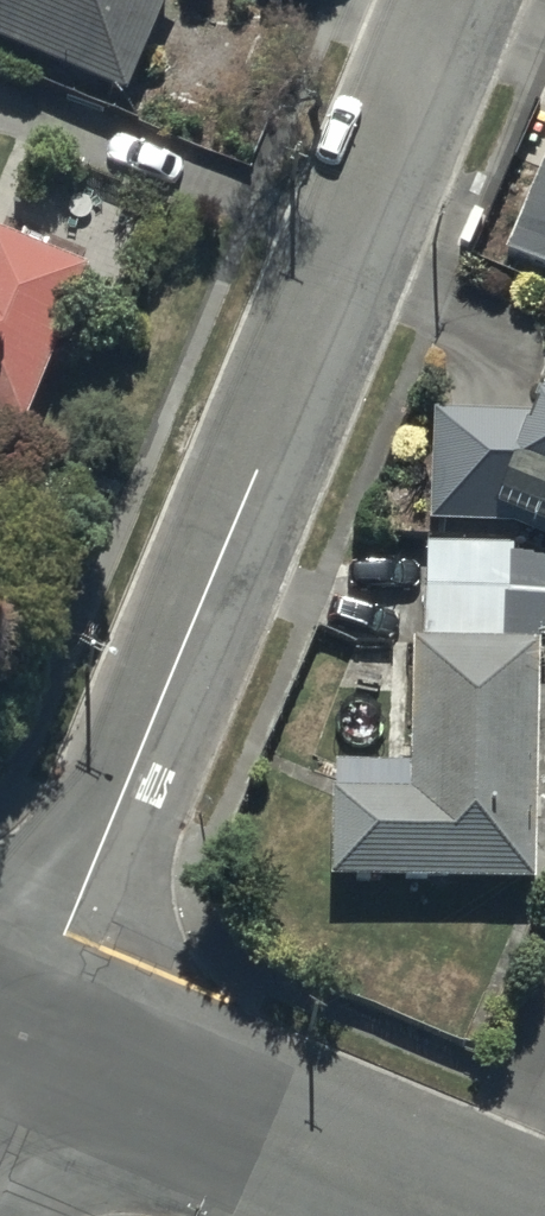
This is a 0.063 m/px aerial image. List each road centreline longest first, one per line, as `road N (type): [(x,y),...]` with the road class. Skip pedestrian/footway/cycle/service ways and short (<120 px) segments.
road 1 (residential): [(26,1033),(454,0)]
road 2 (tertiary): [(26,1033),(466,1215)]

